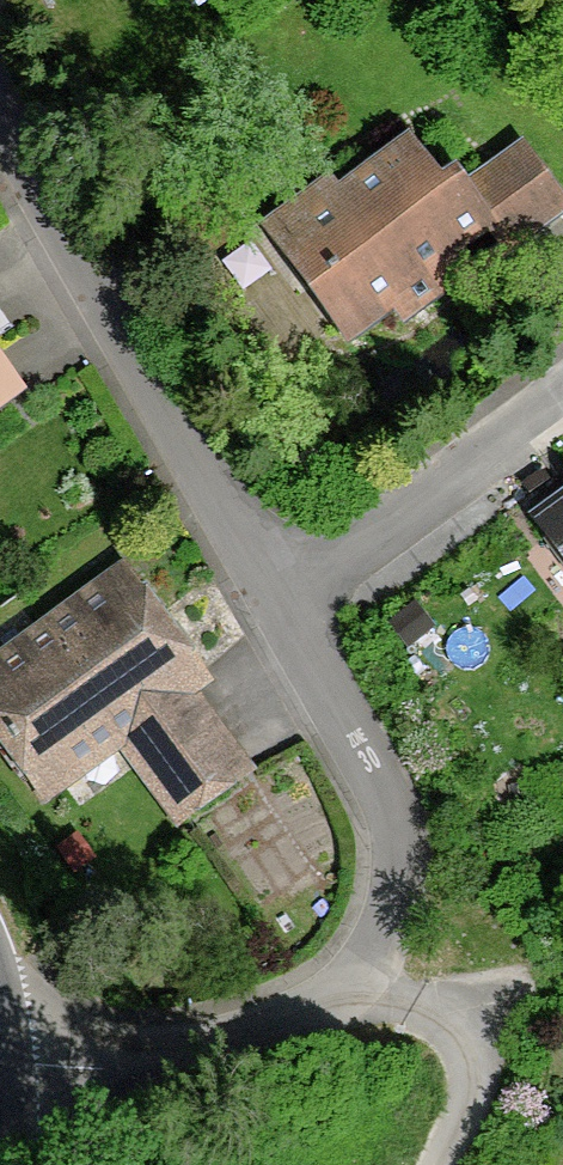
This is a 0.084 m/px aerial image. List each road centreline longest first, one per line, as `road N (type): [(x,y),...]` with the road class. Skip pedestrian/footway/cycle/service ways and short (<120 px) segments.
road 1 (residential): [(2,1060),(116,1064),(250,1031),(350,987),(384,939),(400,853),(385,789),(279,602)]
road 2 (residential): [(279,602),(0,117)]
road 3 (residential): [(279,602),(562,406)]
road 4 (track): [(350,987),(436,1017),(461,1044),(466,1084),(437,1164)]

